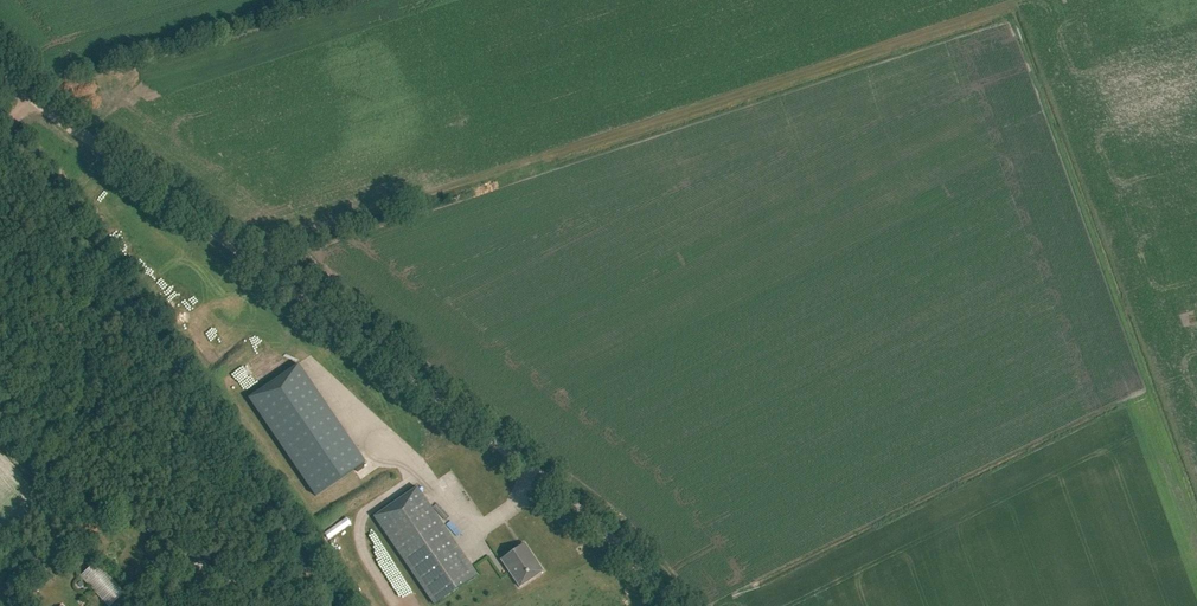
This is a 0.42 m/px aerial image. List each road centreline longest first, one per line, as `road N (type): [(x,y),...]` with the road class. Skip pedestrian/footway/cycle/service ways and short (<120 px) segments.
road 1 (tertiary): [(675,605),(581,509),(0,64)]
road 2 (track): [(15,115),(23,149),(338,605)]

